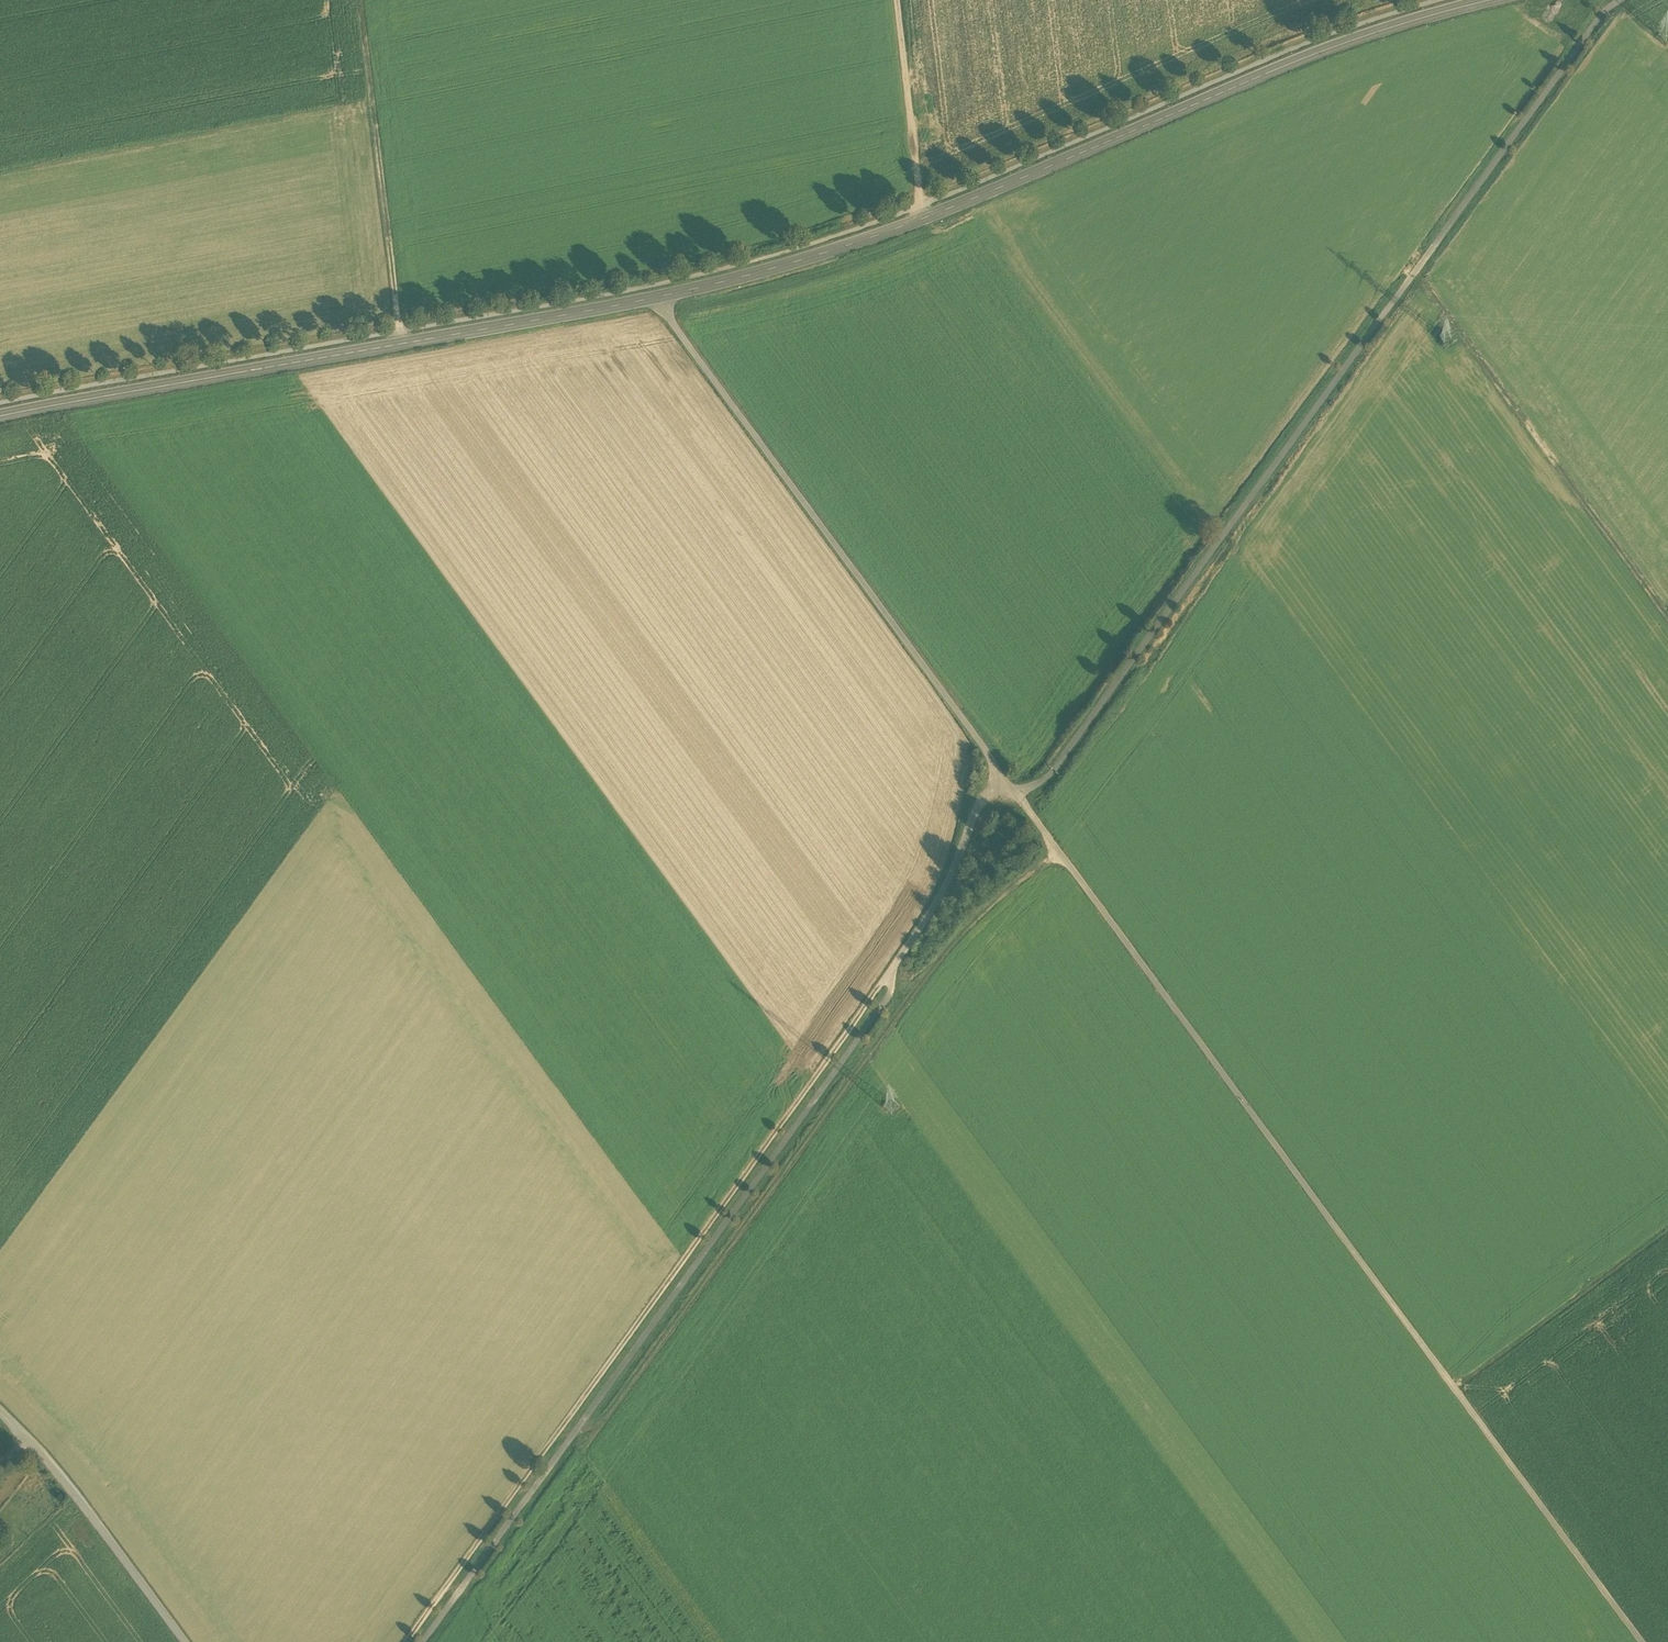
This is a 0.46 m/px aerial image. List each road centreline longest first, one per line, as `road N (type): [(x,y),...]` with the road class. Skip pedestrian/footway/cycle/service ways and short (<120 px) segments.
road 1 (secondary): [(0,417),(770,273),(926,218),(1283,65),(1492,0)]
road 2 (track): [(1641,1641),(1016,795)]
road 3 (track): [(893,967),(407,1641)]
road 4 (track): [(561,1433),(594,1437),(974,916),(1055,852)]
road 5 (track): [(1002,776),(648,286)]
road 6 (track): [(1414,273),(1667,621)]
road 7 (track): [(359,0),(404,344)]
road 8 (track): [(1442,1372),(1667,1220)]
road 9 (unclassified): [(36,1447),(181,1641)]
road 10 (track): [(1002,776),(975,810),(951,879),(893,967)]
road 11 (track): [(897,0),(926,218)]

